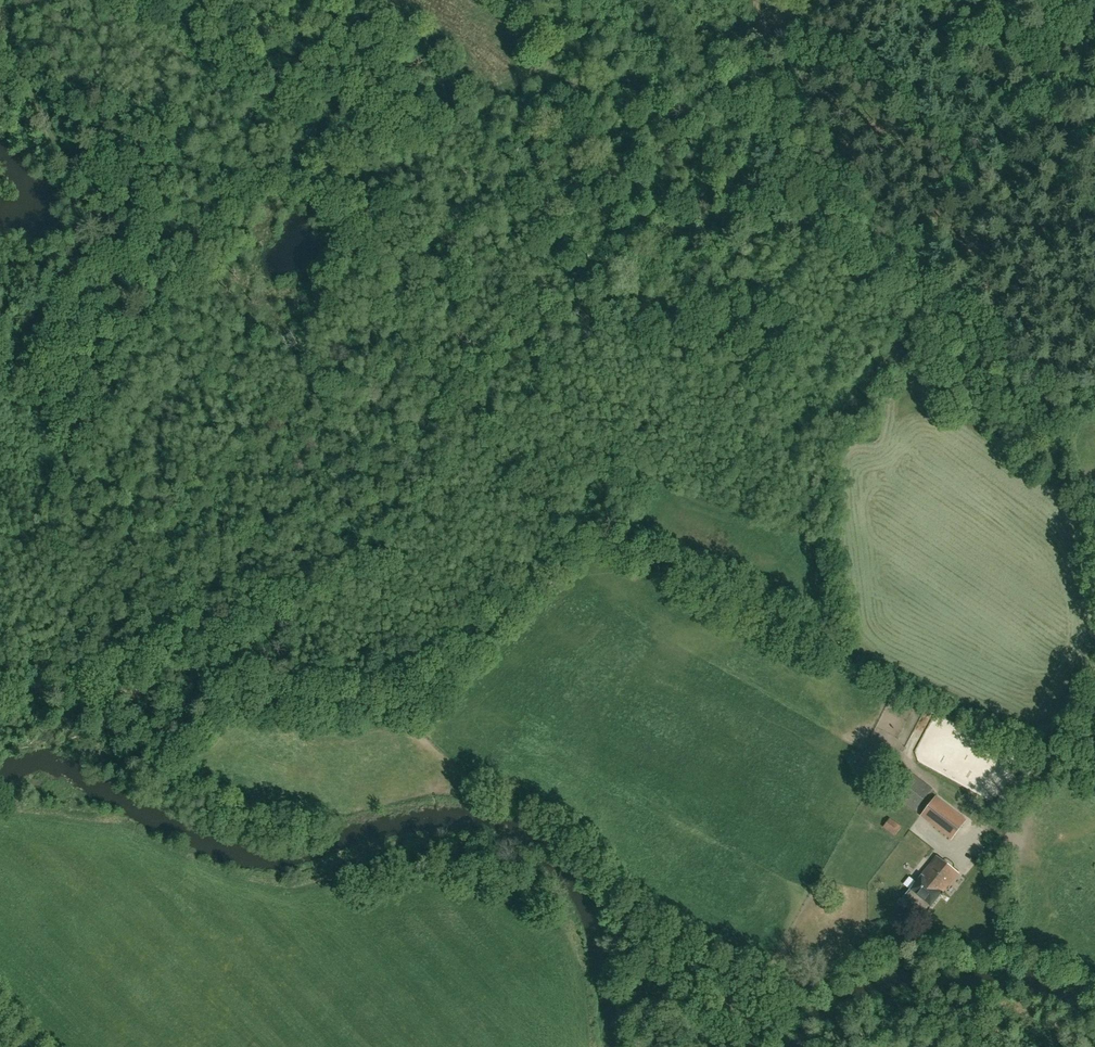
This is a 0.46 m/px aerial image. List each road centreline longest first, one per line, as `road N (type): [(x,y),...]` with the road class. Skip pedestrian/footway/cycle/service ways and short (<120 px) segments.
road 1 (track): [(513,0),(615,81),(647,95),(796,0)]
road 2 (track): [(1094,773),(1064,762),(1027,783),(979,842)]

